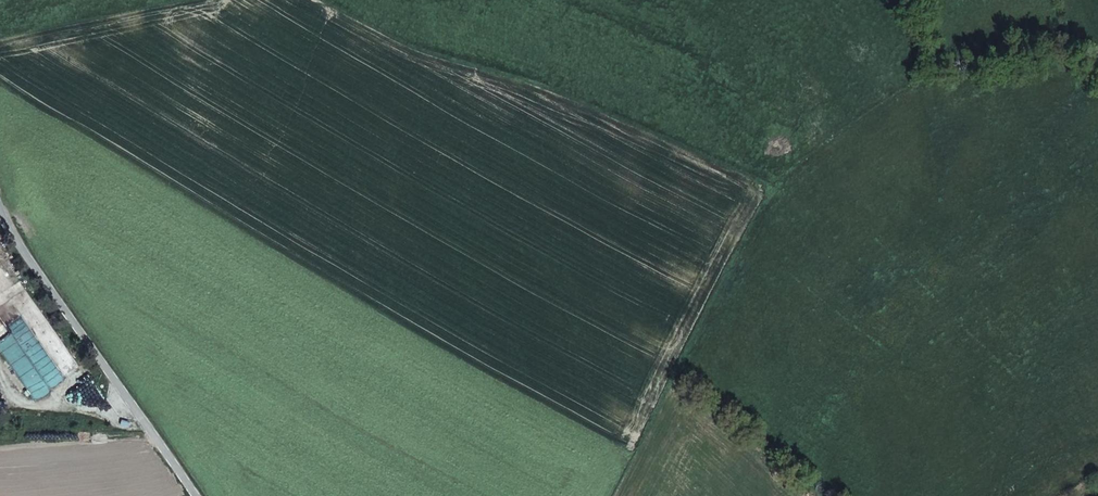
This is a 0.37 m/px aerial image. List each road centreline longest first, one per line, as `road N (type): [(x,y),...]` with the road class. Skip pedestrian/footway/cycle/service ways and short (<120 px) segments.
road 1 (unclassified): [(0,204),(13,245),(200,495)]

